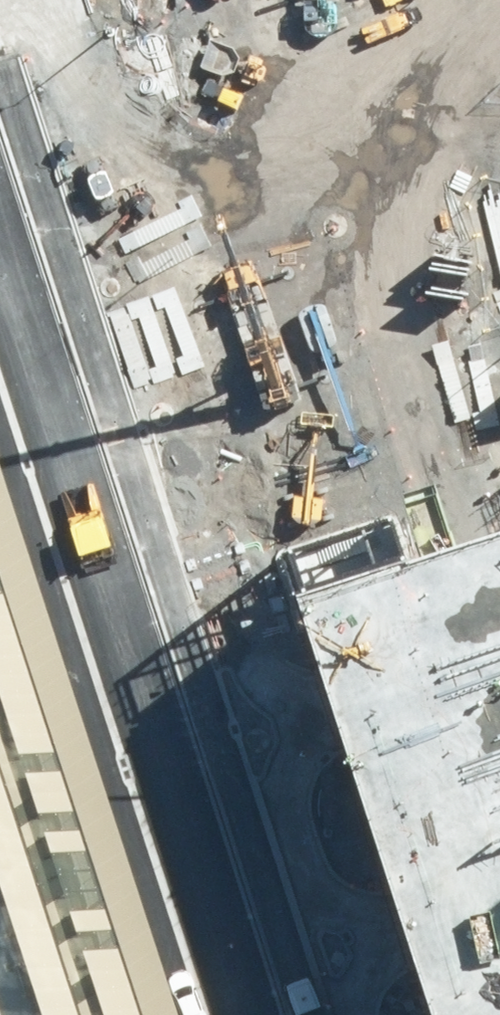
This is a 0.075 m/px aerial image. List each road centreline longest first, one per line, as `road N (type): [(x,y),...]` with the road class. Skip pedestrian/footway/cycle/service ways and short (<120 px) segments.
road 1 (tertiary): [(310,1014),(100,382),(62,337)]
road 2 (unclassified): [(239,1014),(43,400),(62,337)]
road 3 (tertiary): [(62,337),(0,125)]

